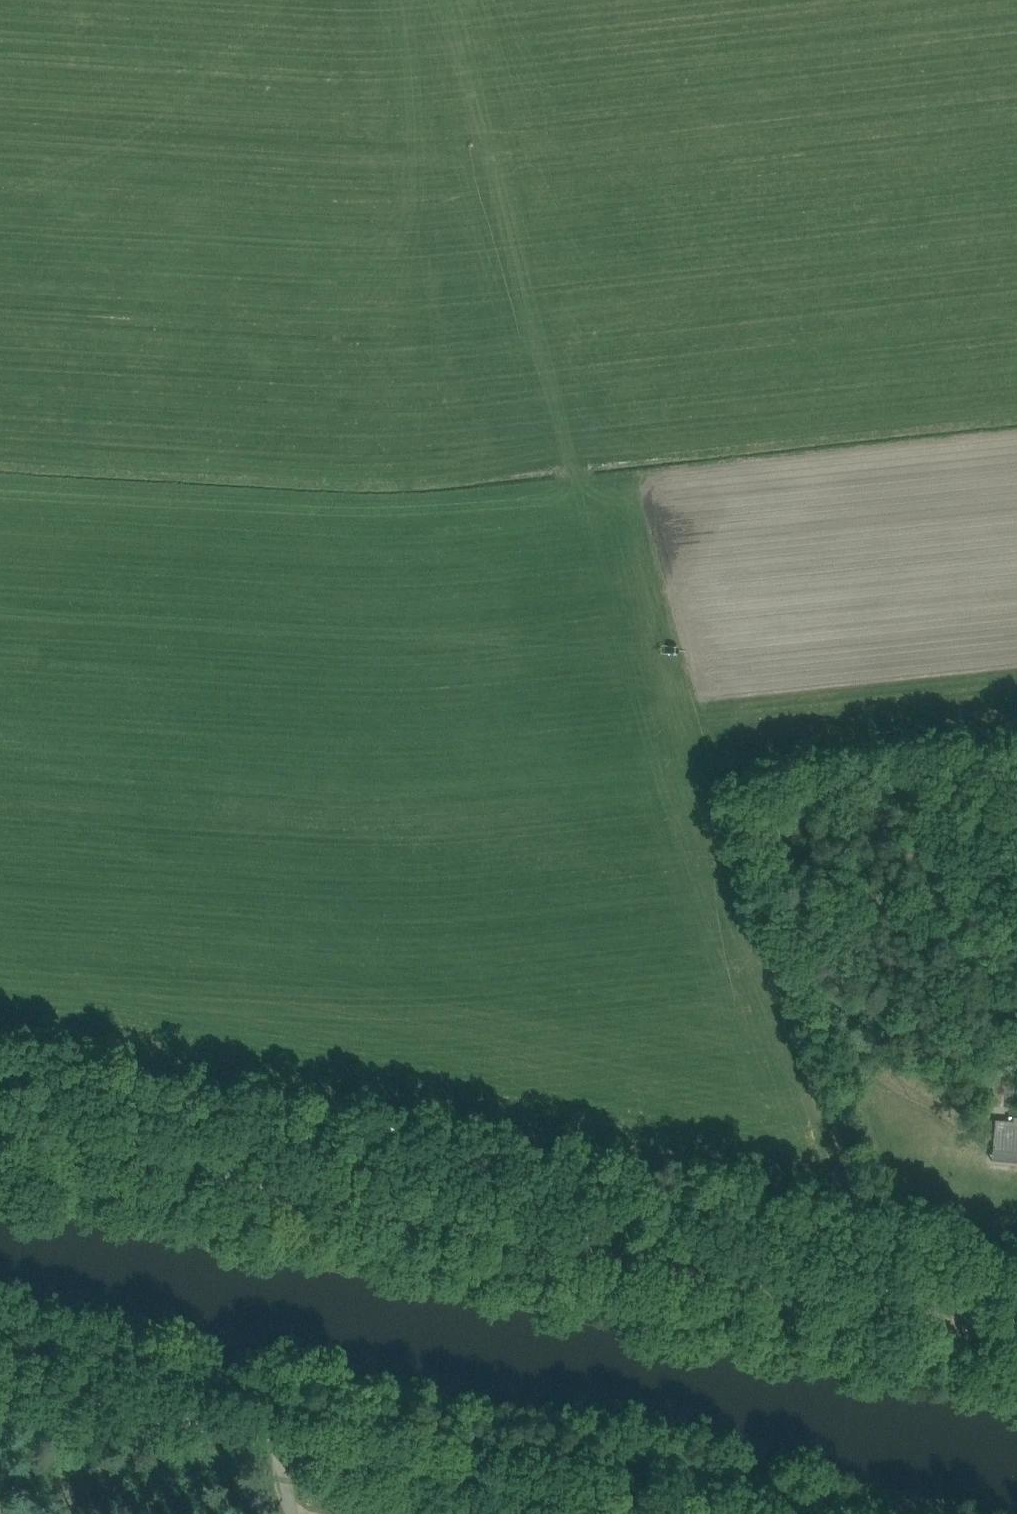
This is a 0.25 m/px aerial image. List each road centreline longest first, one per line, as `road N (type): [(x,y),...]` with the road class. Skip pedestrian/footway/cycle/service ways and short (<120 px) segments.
road 1 (unclassified): [(692,1513),(416,1449),(0,1367)]

